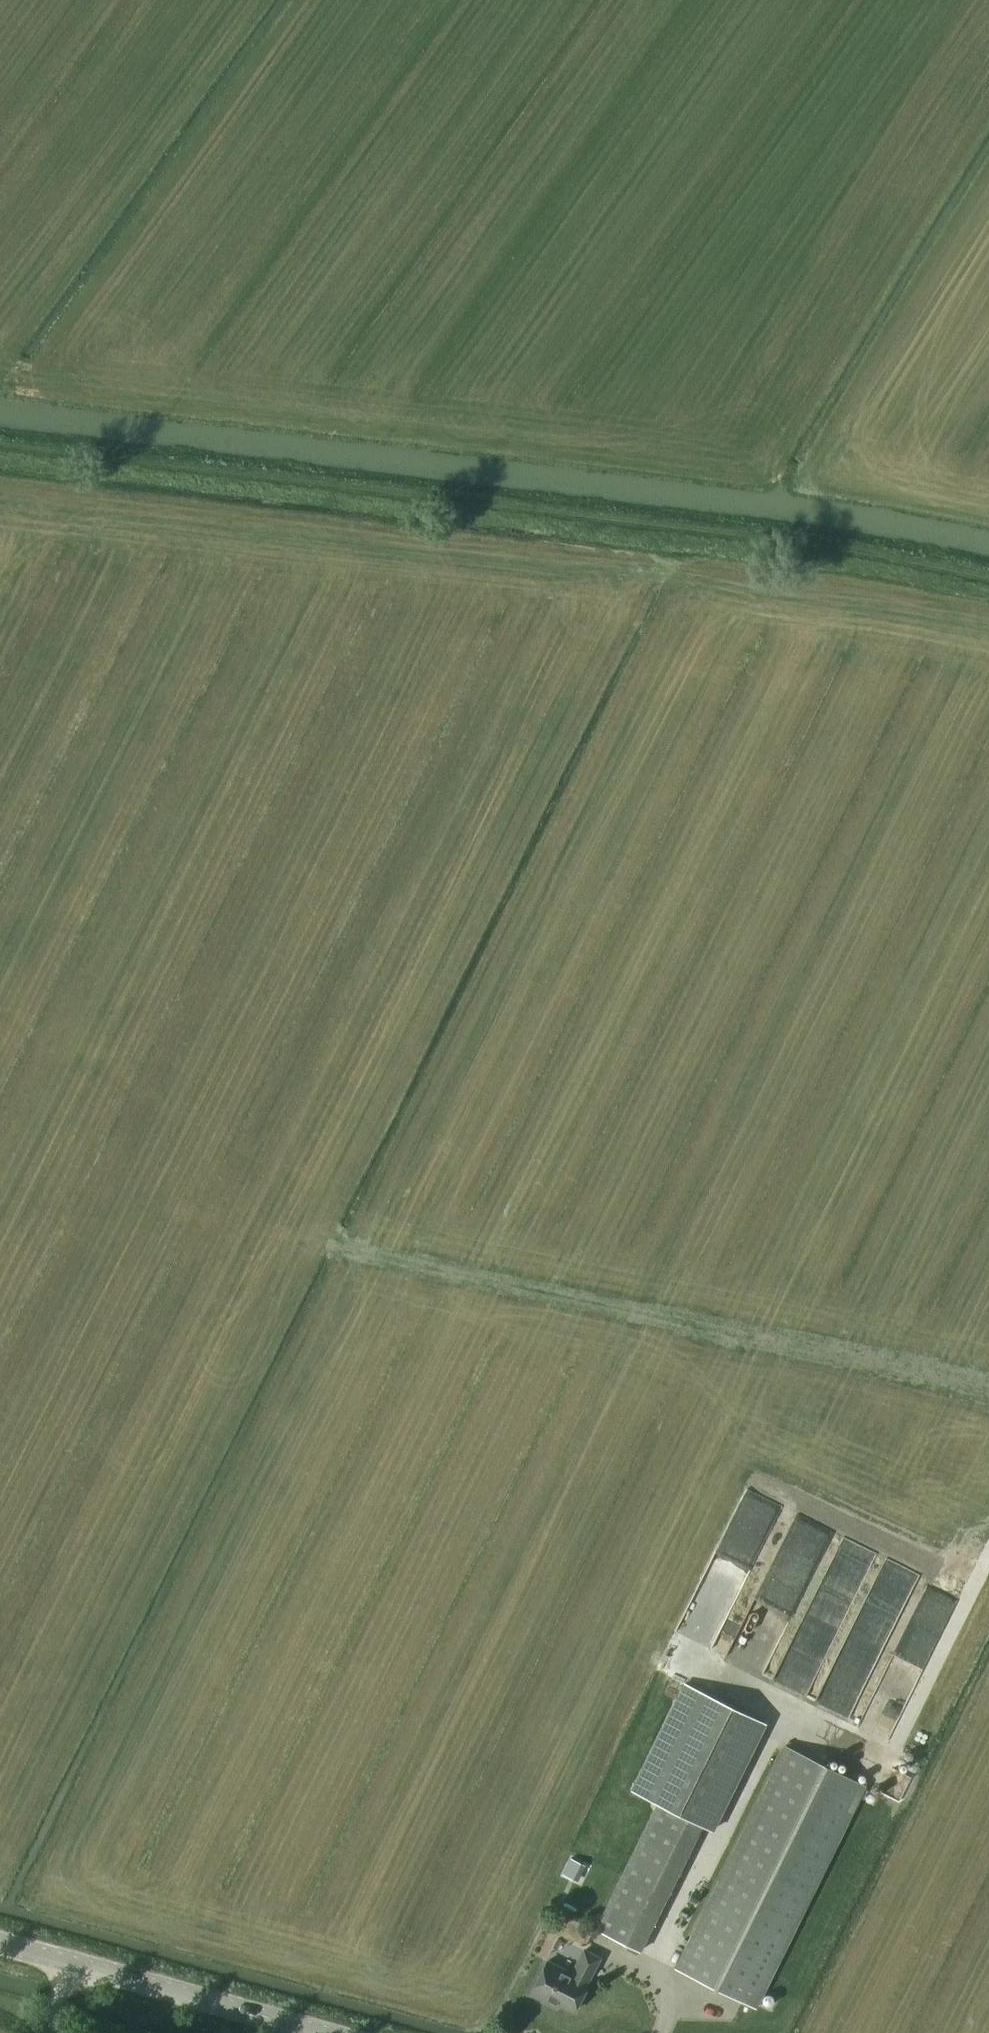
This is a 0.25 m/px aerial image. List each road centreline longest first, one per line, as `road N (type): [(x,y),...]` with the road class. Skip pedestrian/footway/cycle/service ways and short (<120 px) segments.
road 1 (unclassified): [(307,2032),(0,1950)]
road 2 (track): [(885,1764),(988,1555)]

